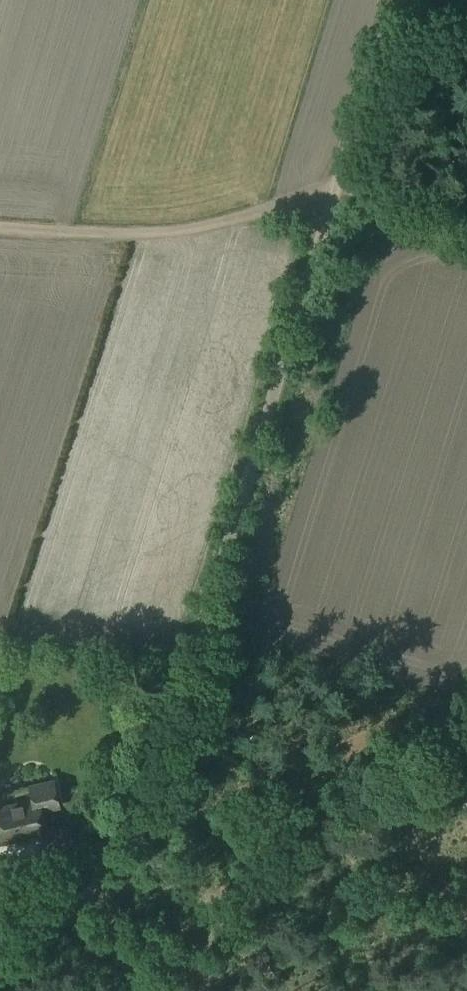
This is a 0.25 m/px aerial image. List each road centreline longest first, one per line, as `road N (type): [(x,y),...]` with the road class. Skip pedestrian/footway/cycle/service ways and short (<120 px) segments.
road 1 (unclassified): [(0,937),(83,899),(101,880),(112,828),(189,657),(394,0)]
road 2 (track): [(466,701),(348,741),(281,788),(165,891),(114,921)]
road 3 (track): [(333,195),(195,229),(0,227)]
road 4 (track): [(432,217),(431,46),(456,11)]
road 5 (track): [(333,195),(365,195),(466,227)]

